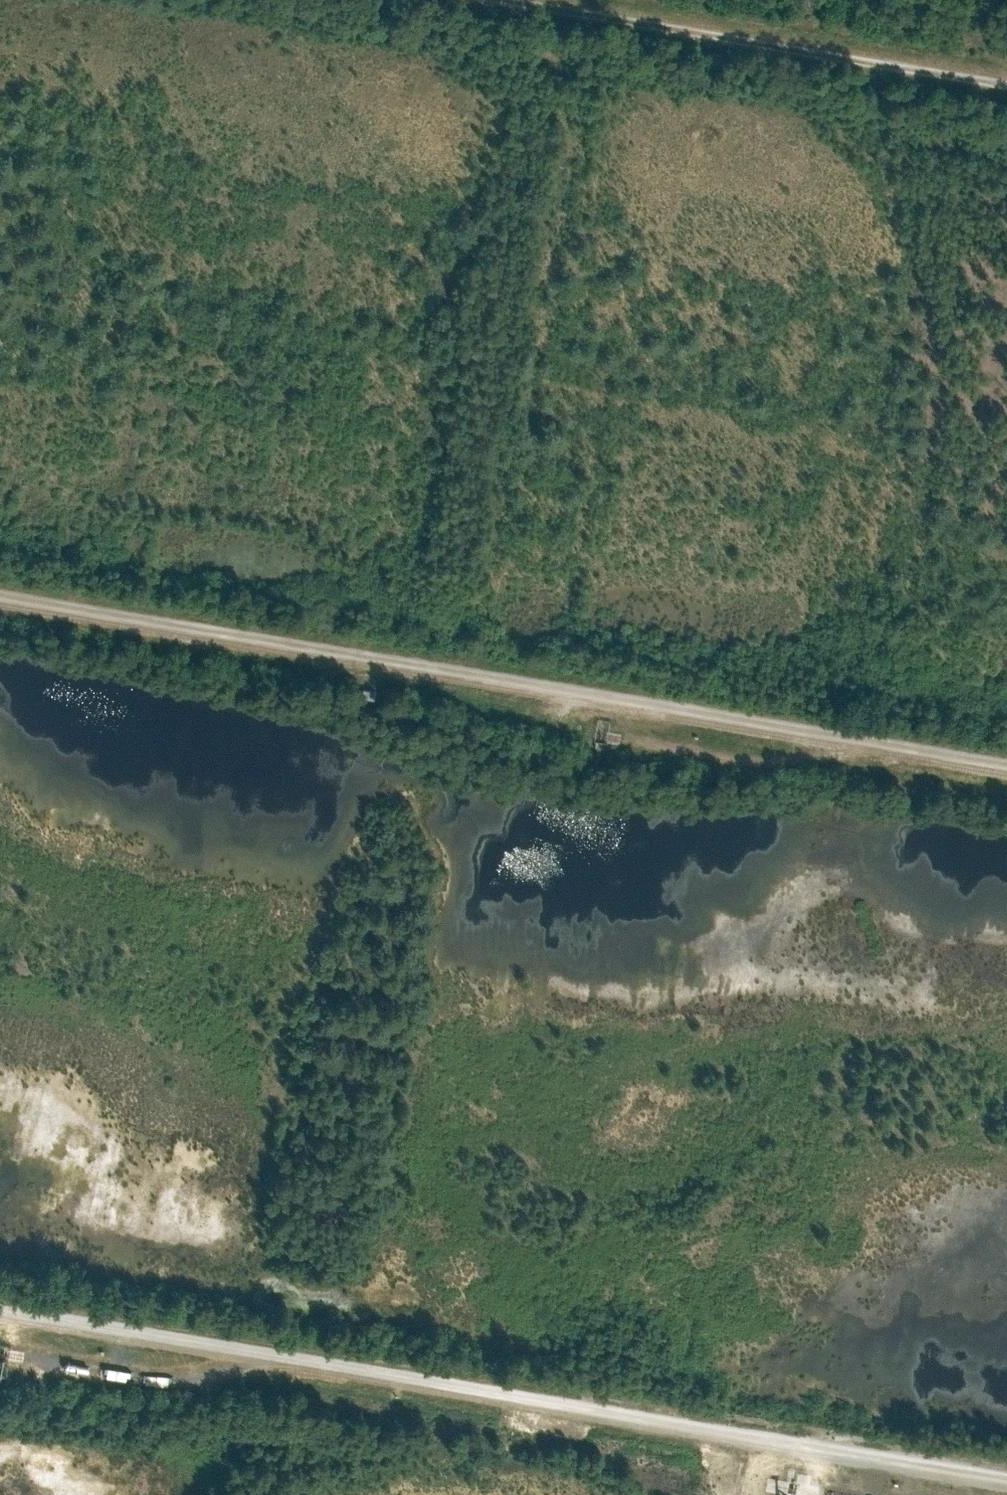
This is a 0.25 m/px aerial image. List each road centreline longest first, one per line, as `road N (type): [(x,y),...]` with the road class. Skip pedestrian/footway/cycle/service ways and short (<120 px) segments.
road 1 (track): [(1006,1473),(0,1299)]
road 2 (track): [(0,585),(1006,757)]
road 3 (track): [(1006,79),(553,0)]
road 4 (track): [(873,734),(796,751),(725,753),(628,736)]
road 5 (track): [(242,1341),(195,1375),(162,1380),(41,1359)]

